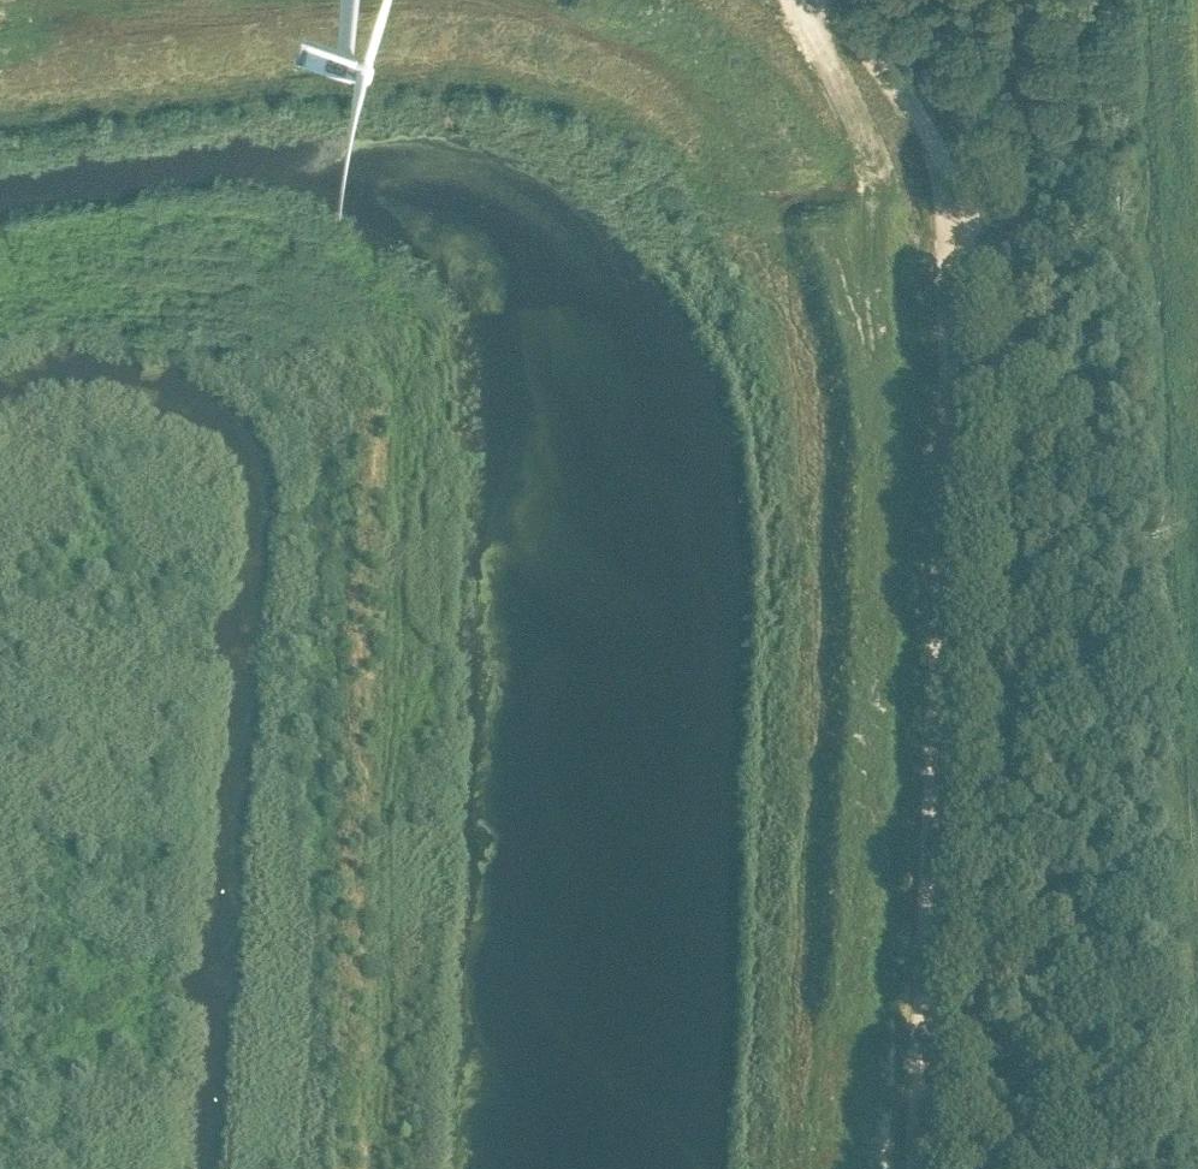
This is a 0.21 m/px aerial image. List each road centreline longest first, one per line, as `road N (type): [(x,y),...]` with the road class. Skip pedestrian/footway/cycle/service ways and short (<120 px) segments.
road 1 (unclassified): [(972,1168),(1021,0)]

